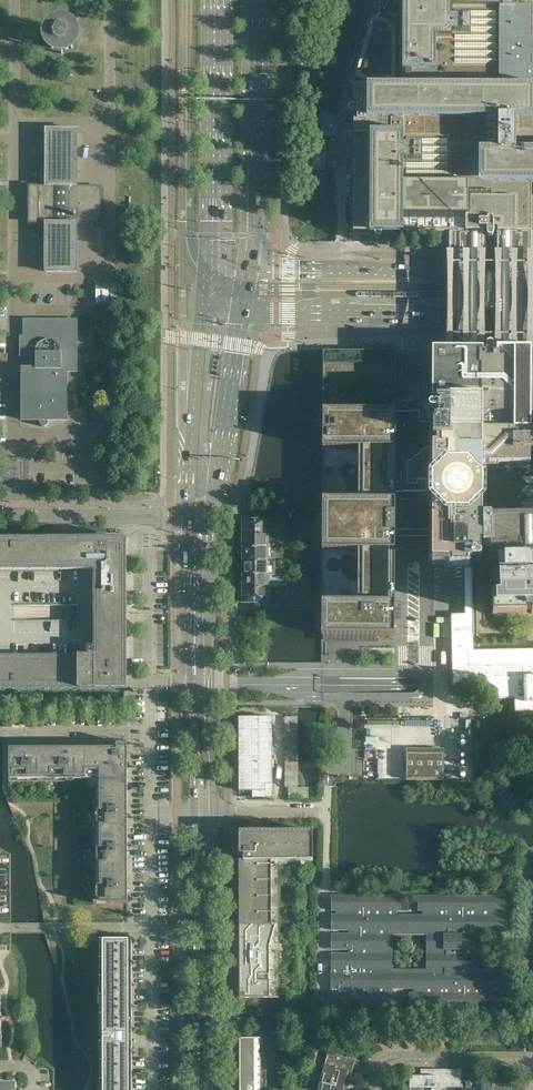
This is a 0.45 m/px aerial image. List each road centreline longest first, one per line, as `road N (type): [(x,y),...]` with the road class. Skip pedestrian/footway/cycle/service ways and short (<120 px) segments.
road 1 (secondary): [(211,814),(211,518)]
road 2 (secondary): [(188,518),(196,813)]
road 3 (secondary): [(244,313),(532,316)]
road 4 (secondary): [(532,274),(247,266)]
road 5 (secondary): [(211,0),(205,276)]
road 6 (secondary): [(196,813),(196,1089)]
road 7 (secondary): [(210,1089),(211,814)]
road 8 (secondary): [(247,266),(254,0)]
road 9 (secondary): [(205,276),(188,518)]
road 10 (secondary): [(211,518),(244,313)]
road 11 (residential): [(188,518),(0,516)]
road 12 (residential): [(375,1089),(380,1059),(392,1056),(532,1057)]
road 13 (residential): [(154,1089),(153,928)]
road 14 (residential): [(0,928),(153,928)]
road 15 (residential): [(0,732),(151,732)]

